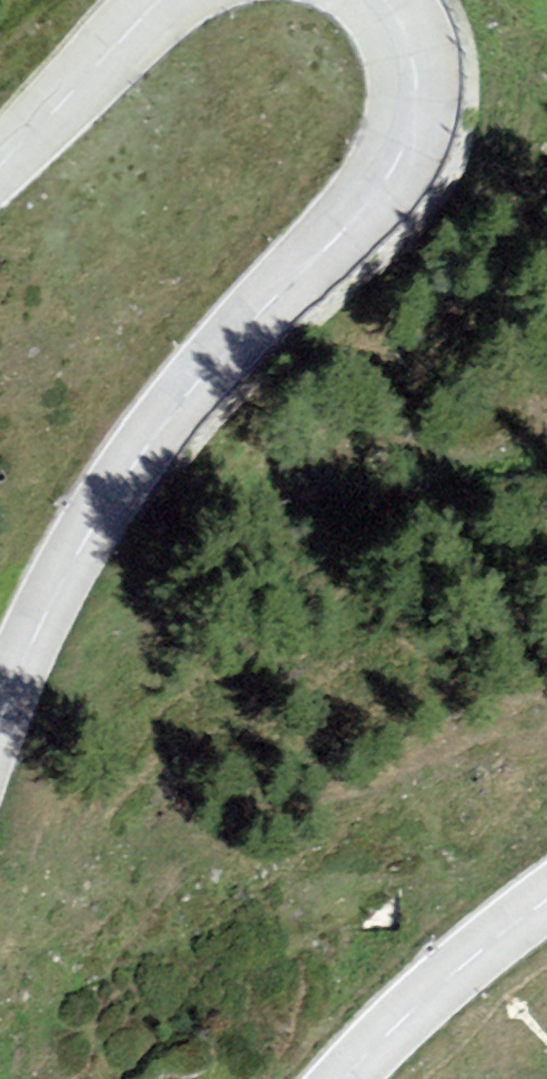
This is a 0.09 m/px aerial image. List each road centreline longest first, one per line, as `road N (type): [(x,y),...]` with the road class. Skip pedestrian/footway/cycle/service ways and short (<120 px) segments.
road 1 (secondary): [(0,706),(61,577),(139,456),(389,168),(414,102),(414,69),(381,0)]
road 2 (secondary): [(546,897),(444,979),(342,1078)]
road 3 (secondary): [(169,0),(0,163)]

